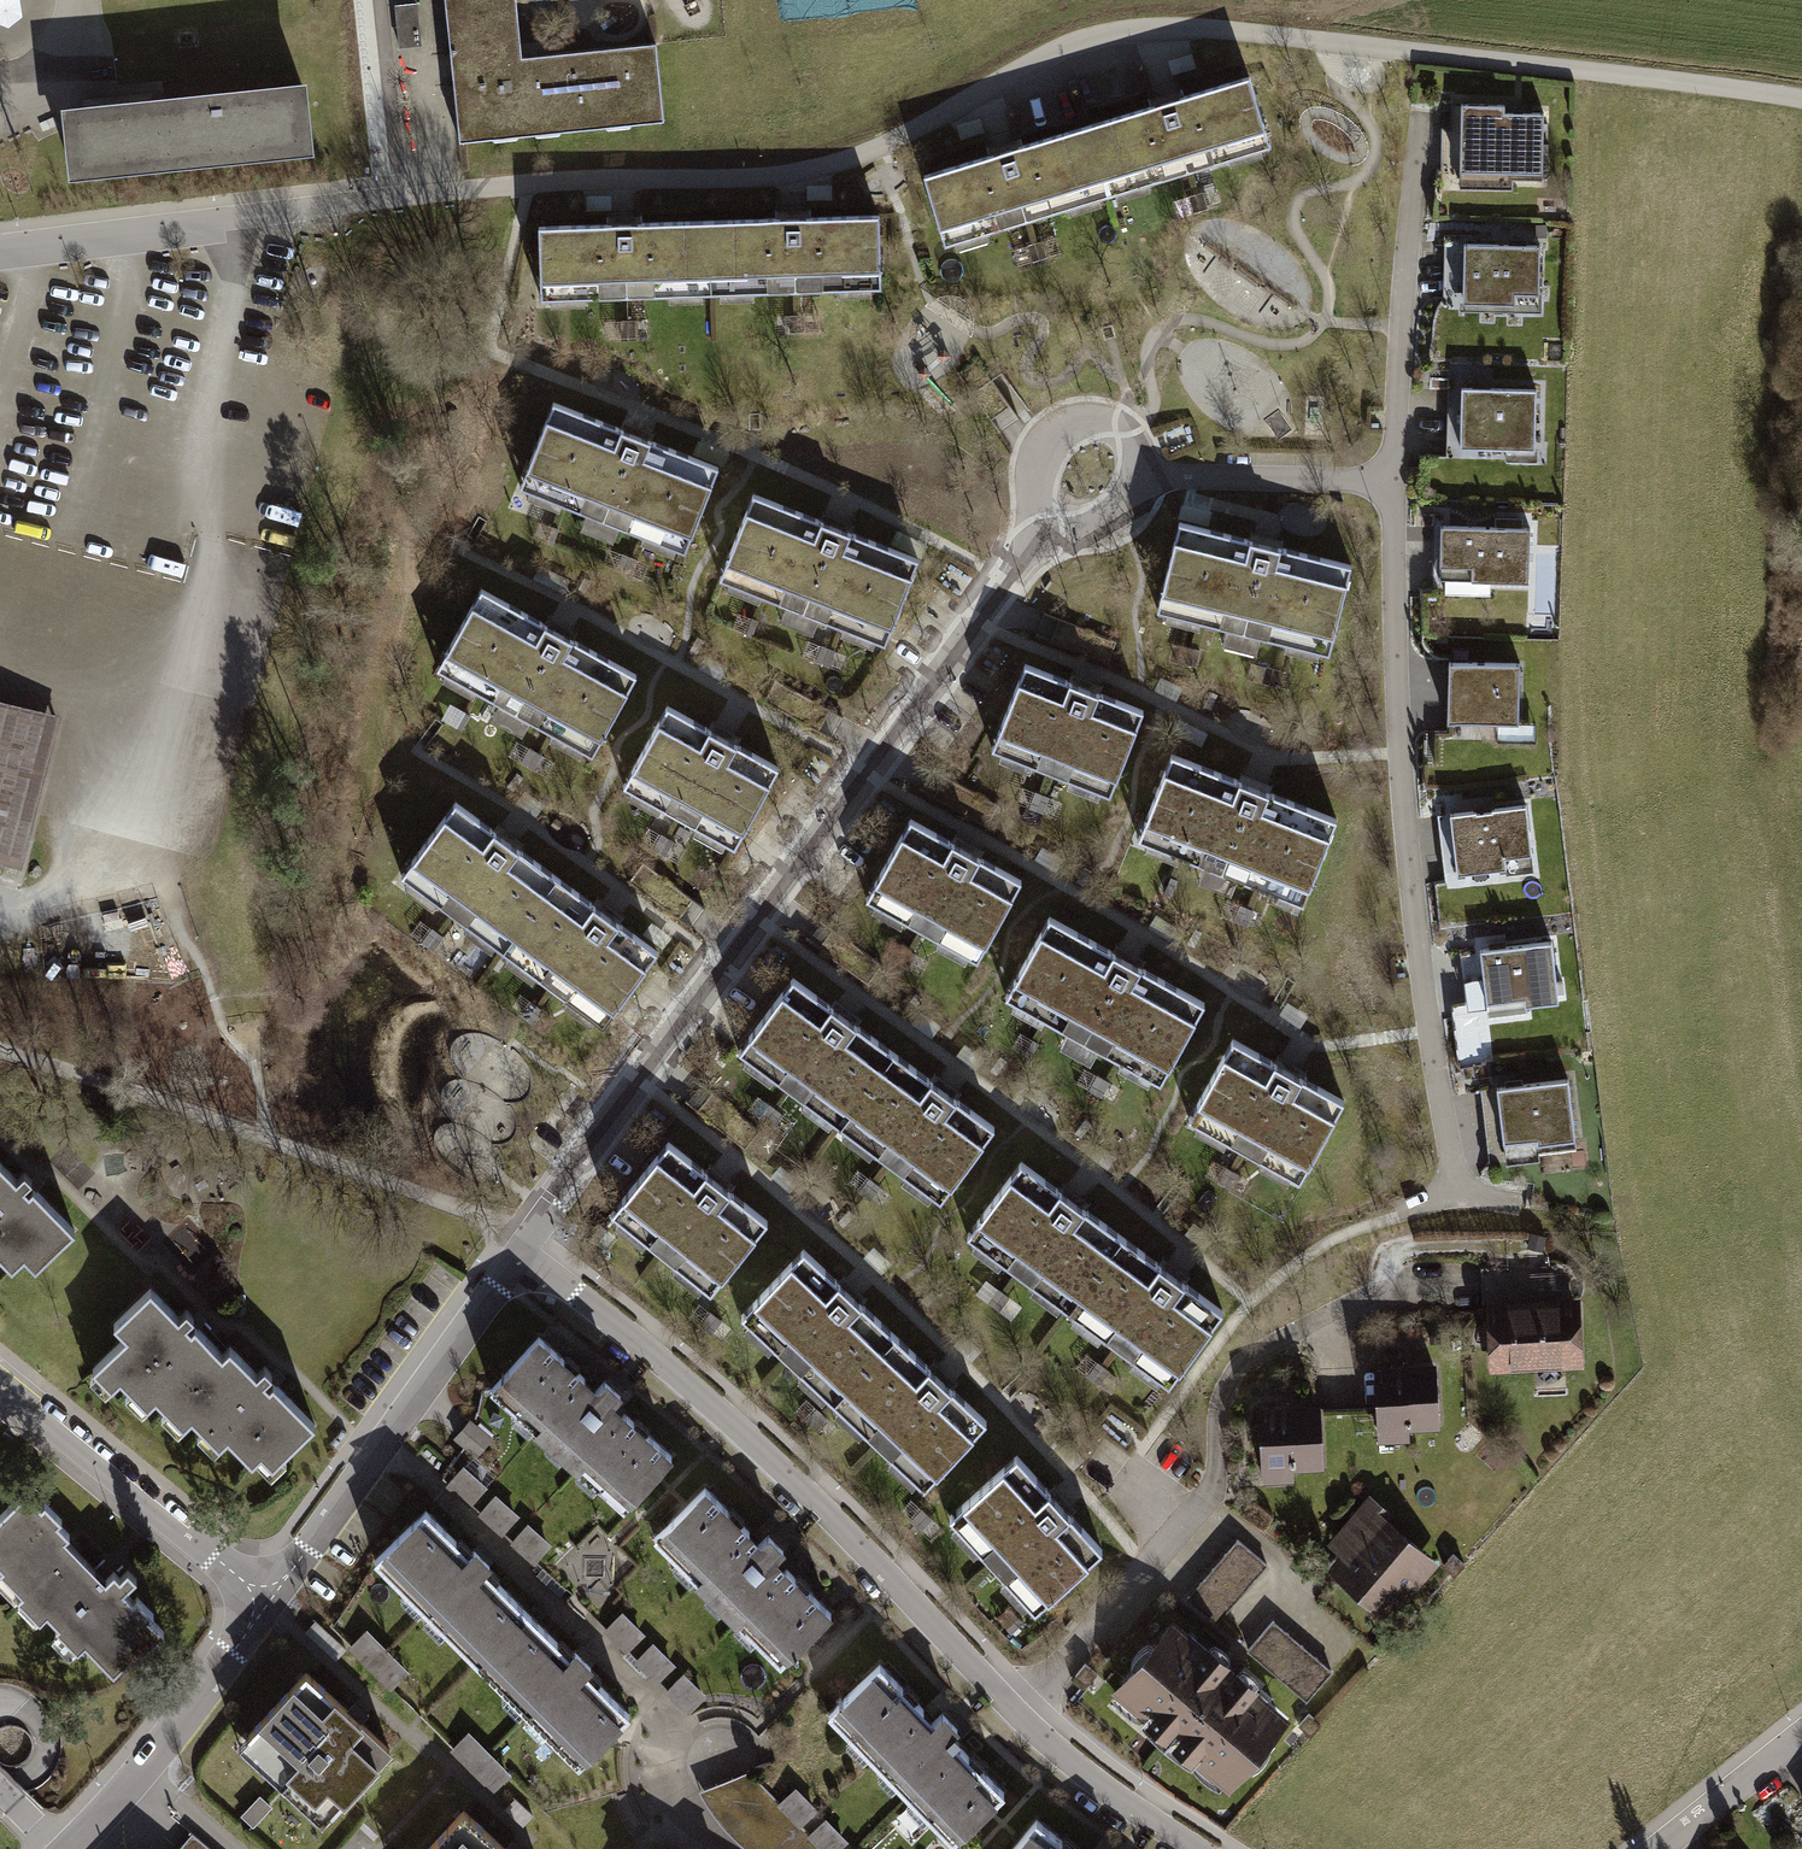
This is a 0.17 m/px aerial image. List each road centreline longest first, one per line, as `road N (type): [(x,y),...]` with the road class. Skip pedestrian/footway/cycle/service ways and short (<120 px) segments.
road 1 (residential): [(0,250),(481,188),(802,171),(881,146),(1076,42),(1136,29),(1331,41),(1801,103)]
road 2 (residential): [(523,1253),(756,920),(1055,520)]
road 3 (residential): [(1393,480),(1409,876),(1455,1192)]
road 4 (residential): [(1017,1715),(734,1424),(523,1253)]
road 5 (residential): [(1017,1715),(1215,1485),(1227,1390),(1259,1359),(1379,1294)]
road 6 (residential): [(270,1601),(523,1253)]
road 7 (residential): [(1393,480),(1422,115)]
road 8 (residential): [(270,1601),(0,1385)]
road 9 (residential): [(69,1848),(142,1770),(270,1601)]
road 10 (residential): [(1139,475),(1393,480)]
road 11 (residential): [(1196,1848),(1103,1788),(1017,1715)]
road 12 (residential): [(1139,475),(1129,447),(1104,428),(1056,434),(1033,477),(1055,520)]
road 13 (residential): [(1801,1734),(1654,1848)]

